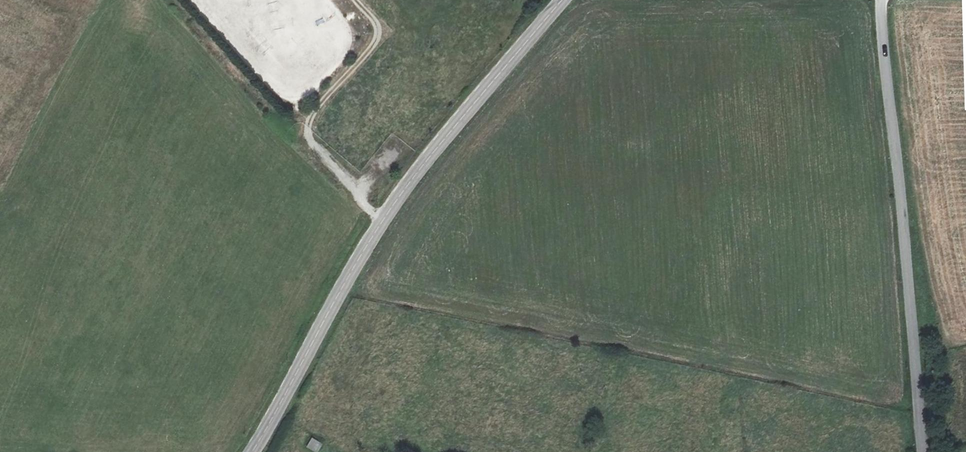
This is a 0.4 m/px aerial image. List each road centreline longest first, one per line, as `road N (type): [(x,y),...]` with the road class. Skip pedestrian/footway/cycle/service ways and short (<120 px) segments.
road 1 (tertiary): [(560,0),(413,174),(251,451)]
road 2 (unclassified): [(881,0),(923,451)]
road 3 (track): [(169,0),(382,221)]

